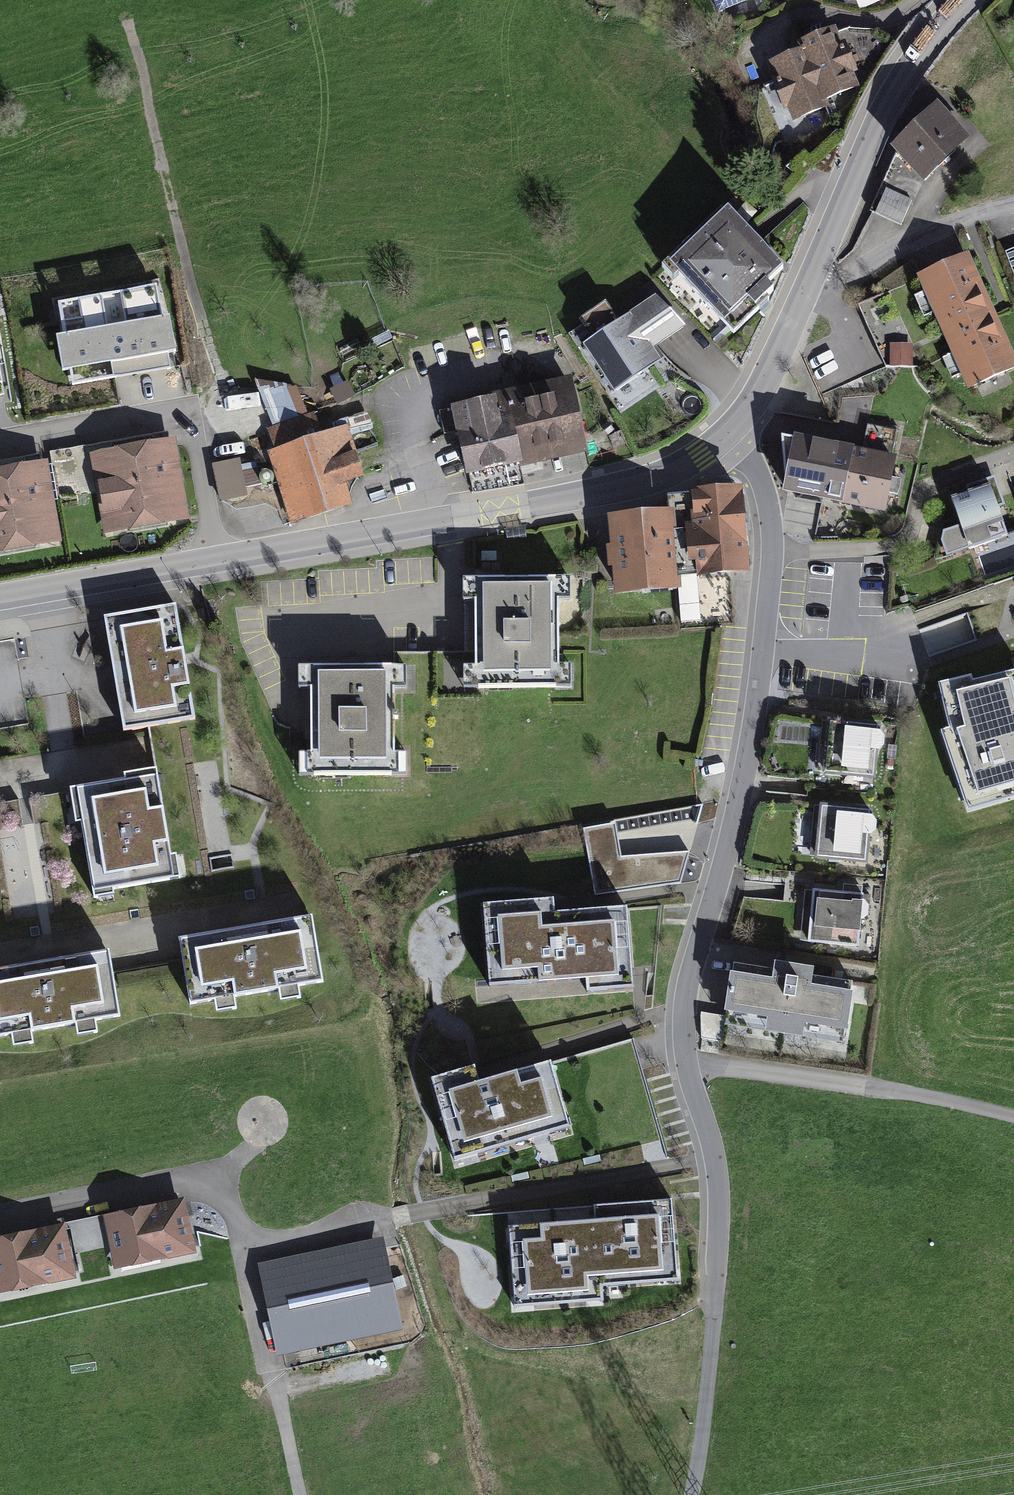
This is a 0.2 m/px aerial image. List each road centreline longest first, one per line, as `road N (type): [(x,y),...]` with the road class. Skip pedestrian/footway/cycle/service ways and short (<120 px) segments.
road 1 (unclassified): [(727,437),(766,491),(773,553),(750,750),(687,987),(688,1072)]
road 2 (tertiary): [(218,556),(641,482),(727,437)]
road 3 (unclassified): [(688,1072),(716,1159),(719,1231),(703,1436),(690,1494)]
road 4 (residential): [(218,556),(196,435),(186,419),(165,415),(0,442)]
road 5 (unclassified): [(688,1072),(729,1066),(1013,1117)]
road 6 (tertiary): [(814,273),(895,89),(966,0)]
road 7 (tertiary): [(0,594),(218,556)]
road 8 (unclassified): [(1013,204),(968,215),(847,278),(814,273)]
road 9 (tertiary): [(727,437),(779,360),(814,273)]
road 10 (track): [(271,1373),(300,1494)]

